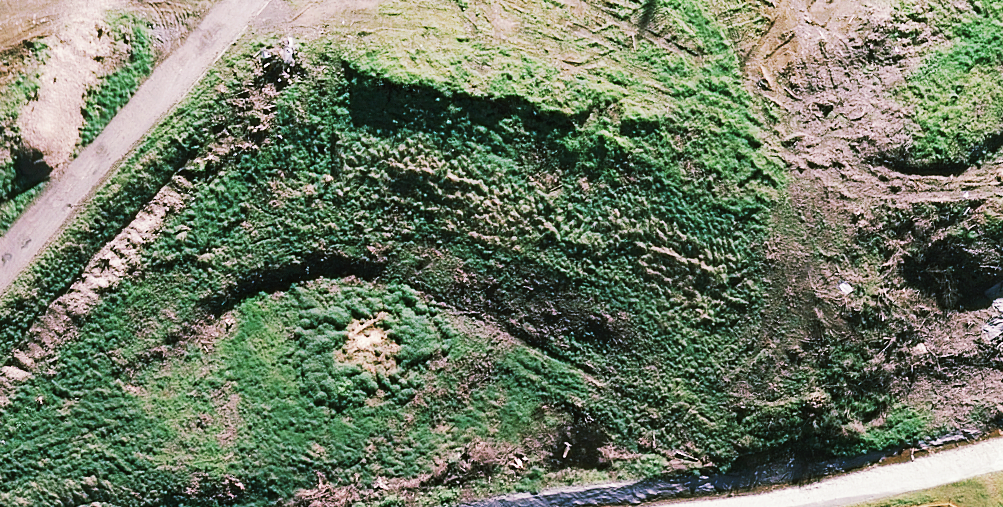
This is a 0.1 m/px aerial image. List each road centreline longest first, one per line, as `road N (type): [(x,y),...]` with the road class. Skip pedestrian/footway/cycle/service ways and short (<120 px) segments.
road 1 (motorway): [(0,212),(934,47),(1002,21)]
road 2 (motorway): [(1002,143),(0,335)]

